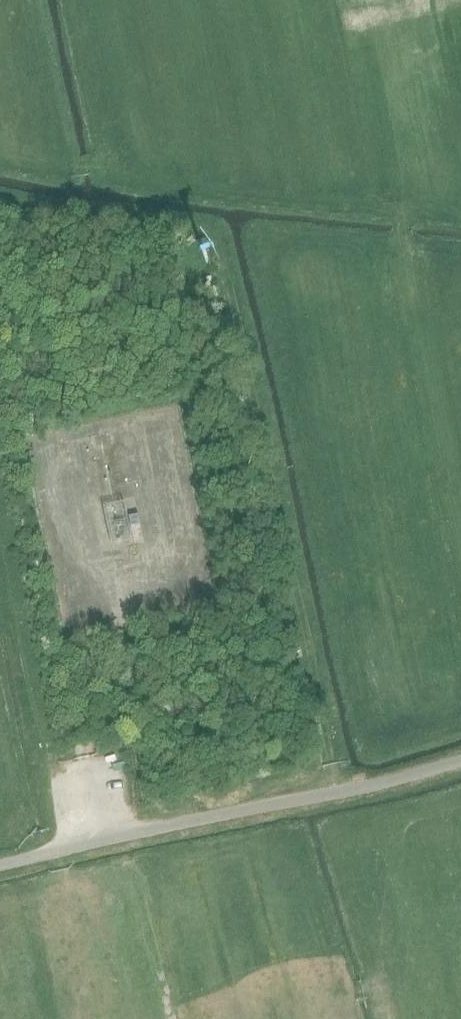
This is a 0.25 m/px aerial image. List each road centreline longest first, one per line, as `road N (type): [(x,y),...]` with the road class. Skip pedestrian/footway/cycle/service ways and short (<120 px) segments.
road 1 (unclassified): [(0,864),(460,763)]

